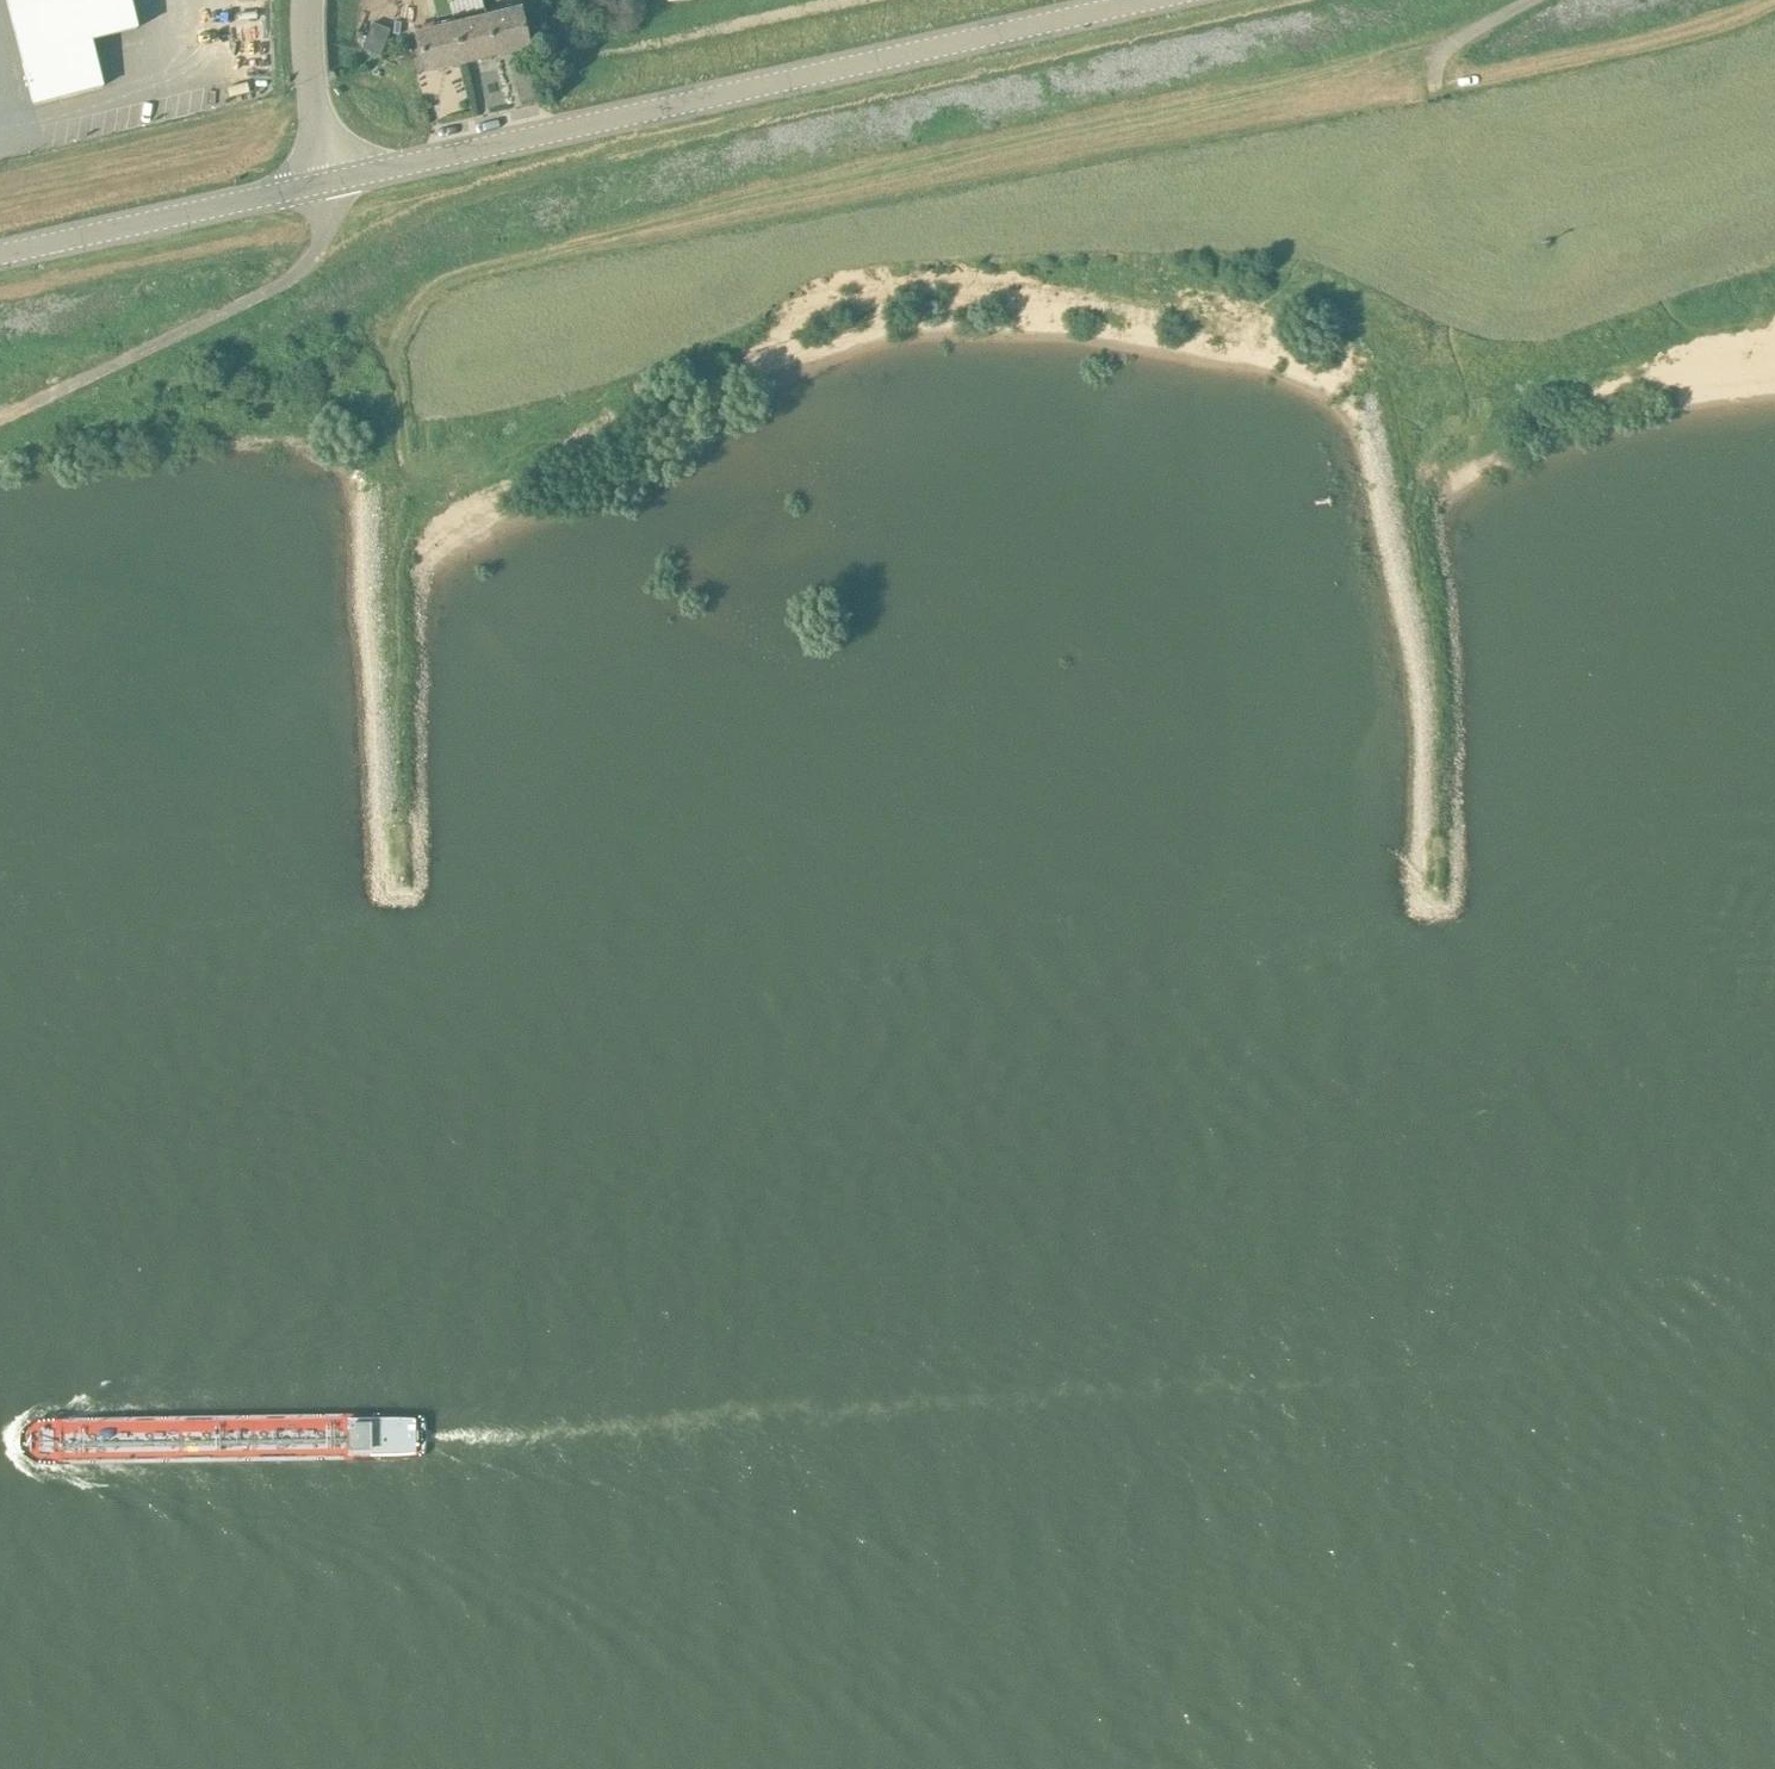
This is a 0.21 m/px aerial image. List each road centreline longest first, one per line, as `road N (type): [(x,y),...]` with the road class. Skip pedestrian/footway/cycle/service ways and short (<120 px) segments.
road 1 (secondary): [(0,253),(1146,0)]
road 2 (track): [(1531,0),(1421,59)]

